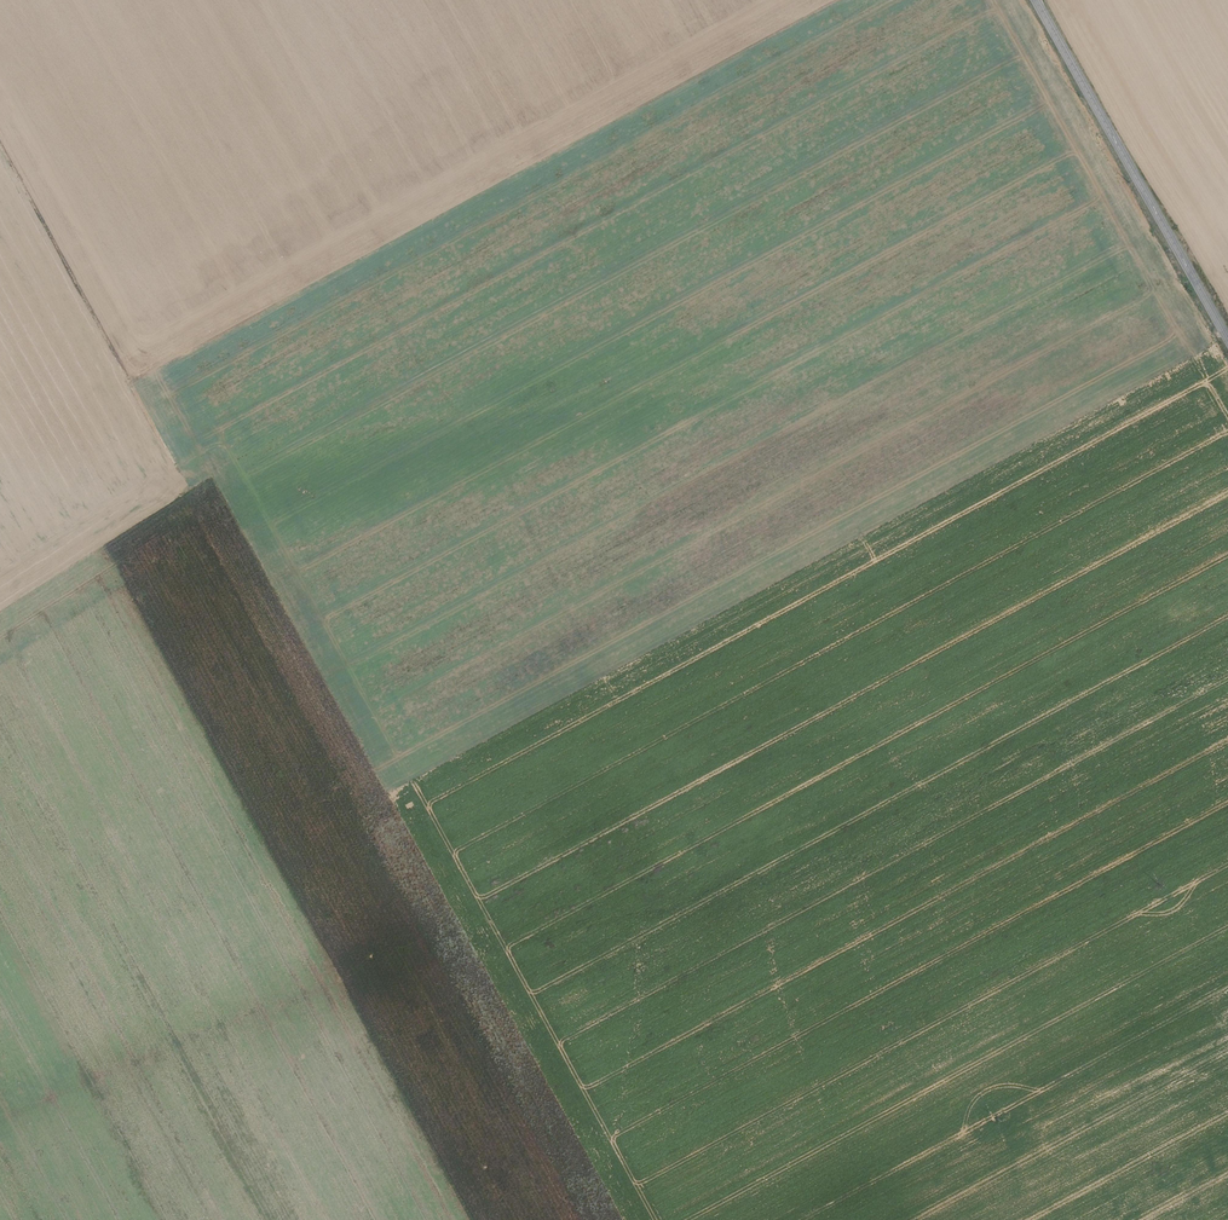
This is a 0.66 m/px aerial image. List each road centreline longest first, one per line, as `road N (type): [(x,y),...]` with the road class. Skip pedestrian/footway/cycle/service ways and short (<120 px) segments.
road 1 (tertiary): [(1227,338),(1035,0)]

